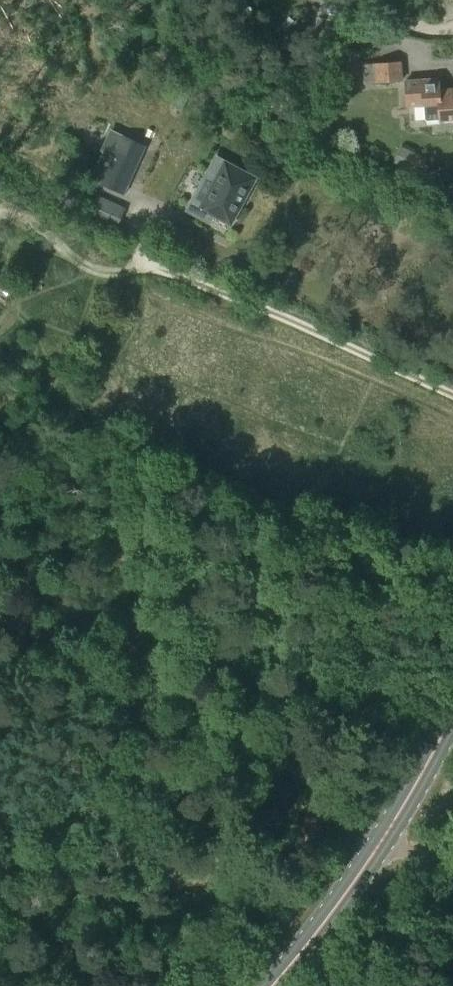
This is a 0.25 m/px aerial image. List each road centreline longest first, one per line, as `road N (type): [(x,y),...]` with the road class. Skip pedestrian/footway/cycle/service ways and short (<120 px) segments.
road 1 (track): [(0,550),(384,836)]
road 2 (primary): [(272,985),(384,836),(452,712)]

